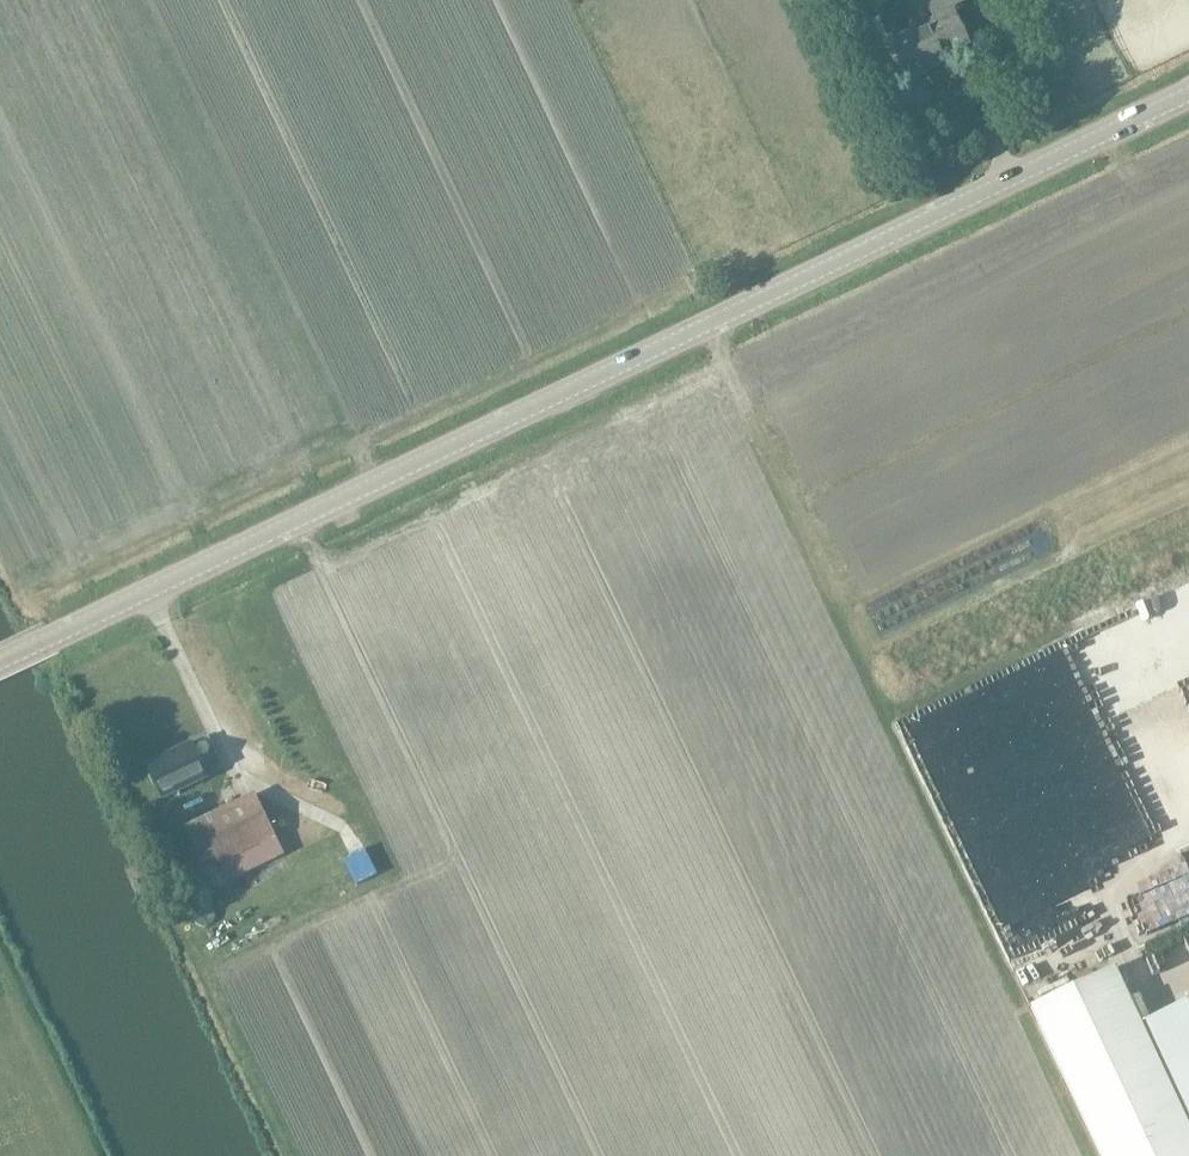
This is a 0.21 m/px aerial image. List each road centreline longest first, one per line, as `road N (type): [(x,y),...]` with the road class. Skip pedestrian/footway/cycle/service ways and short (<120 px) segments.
road 1 (tertiary): [(0,662),(1188,94)]

